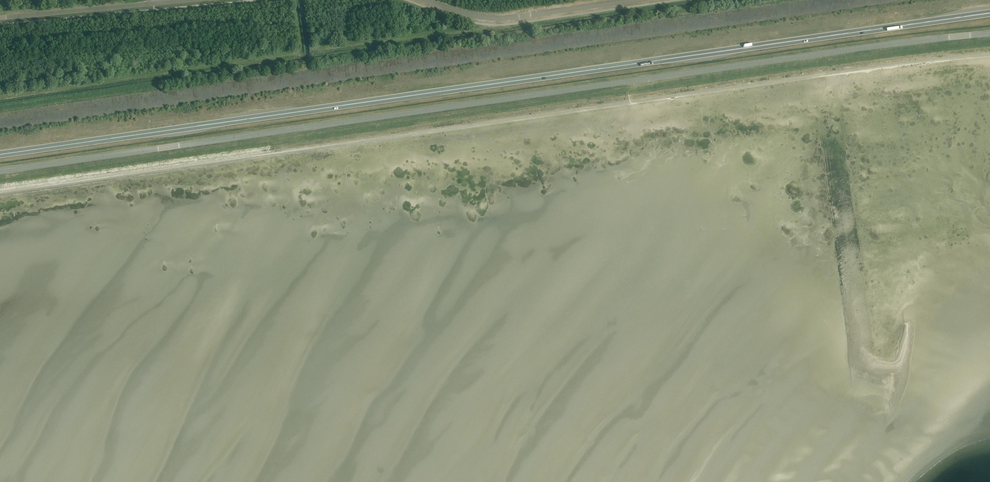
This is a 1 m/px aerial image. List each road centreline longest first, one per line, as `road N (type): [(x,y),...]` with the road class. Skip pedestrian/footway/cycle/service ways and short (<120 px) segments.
road 1 (trunk): [(0,155),(989,13)]
road 2 (unclassified): [(0,171),(989,34)]
road 3 (unclassified): [(425,0),(488,19),(634,0)]
road 4 (unclassified): [(0,18),(153,4)]

